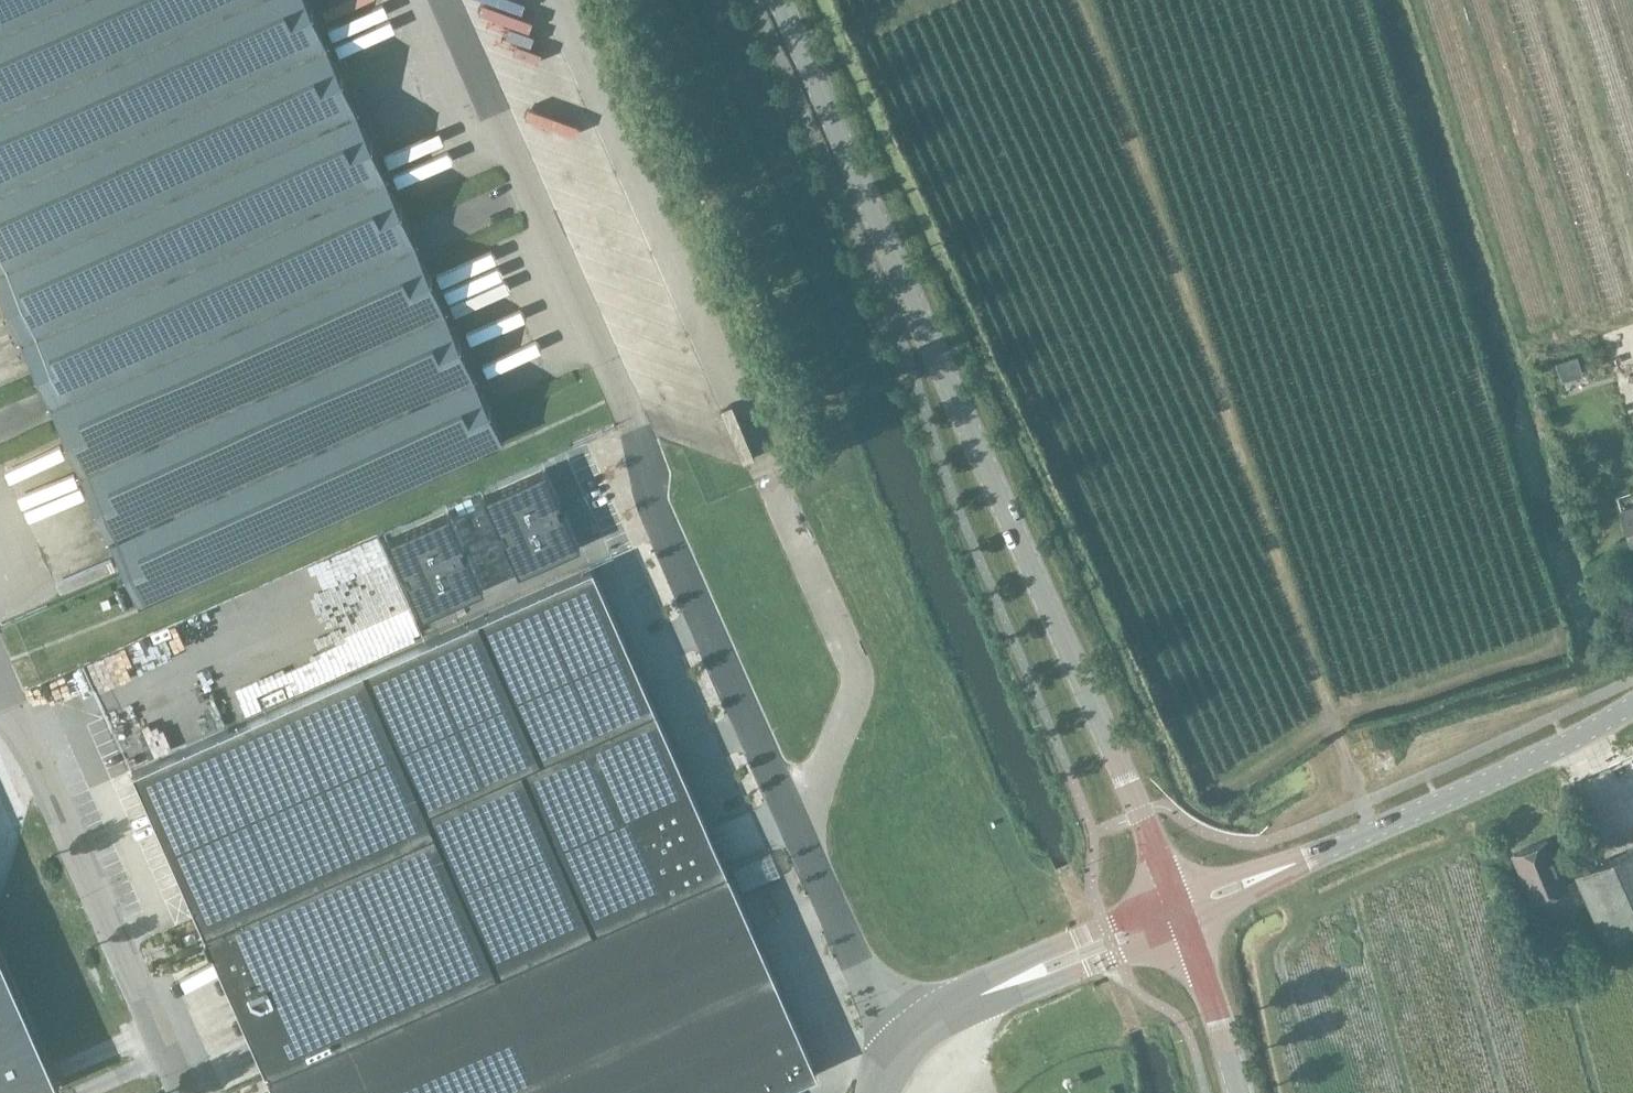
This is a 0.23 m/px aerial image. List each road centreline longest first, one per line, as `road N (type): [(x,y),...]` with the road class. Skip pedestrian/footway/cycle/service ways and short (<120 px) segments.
road 1 (tertiary): [(1183,913),(779,0)]
road 2 (unclassified): [(807,847),(647,510),(642,443),(447,0)]
road 3 (unclassified): [(556,0),(862,675),(807,847)]
road 4 (track): [(1373,830),(1076,0)]
road 5 (unclassified): [(1183,913),(1534,759),(1632,704)]
road 6 (unclassified): [(182,1092),(2,694)]
road 7 (tertiary): [(908,1037),(953,1010),(1183,913)]
road 8 (unclassified): [(908,1037),(888,1014),(807,847)]
road 9 (tertiary): [(1235,1092),(1183,913)]

